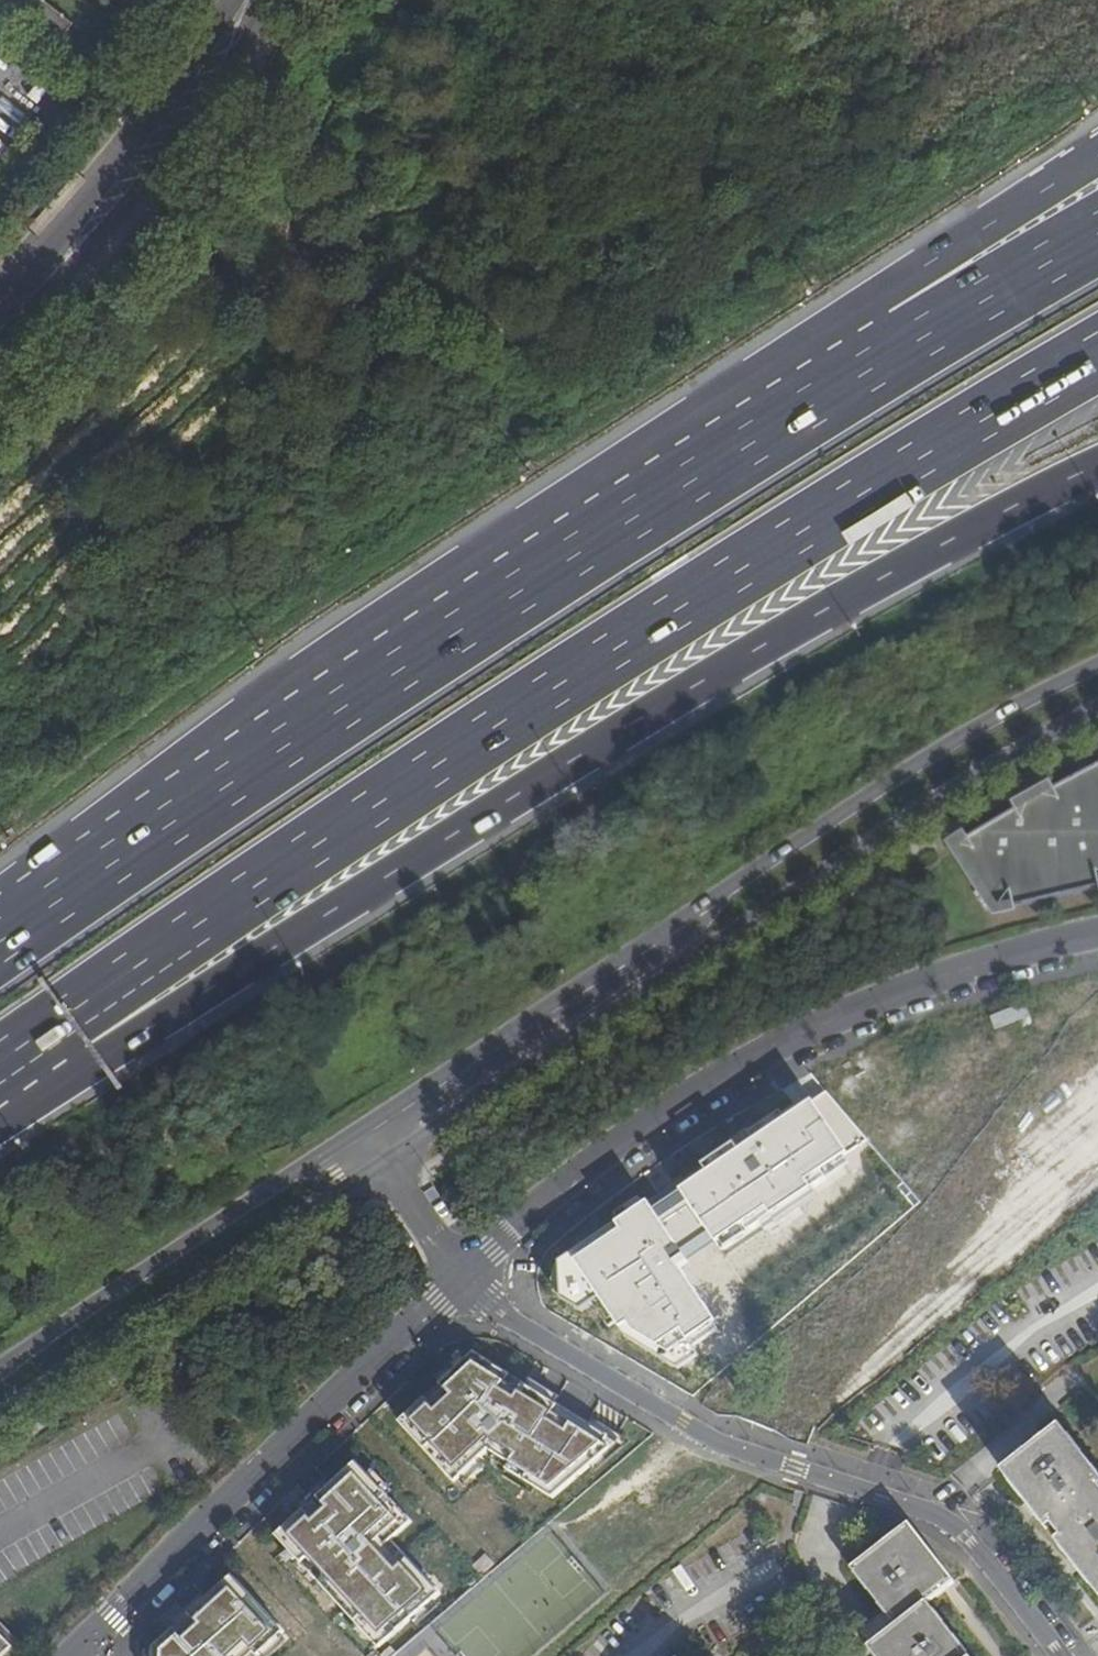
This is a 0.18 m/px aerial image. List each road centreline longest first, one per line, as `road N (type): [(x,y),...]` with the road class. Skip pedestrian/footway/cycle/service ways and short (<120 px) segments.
road 1 (motorway): [(63,1026),(221,909),(615,650),(1097,361)]
road 2 (motorway): [(63,1026),(177,1011),(868,588),(1097,468)]
road 3 (tertiary): [(1097,666),(1035,694),(368,1135)]
road 4 (tertiary): [(387,1163),(1046,730),(1097,707)]
road 5 (residential): [(1097,935),(873,1003),(750,1062),(630,1137),(466,1271)]
road 6 (residential): [(466,1271),(510,1313),(717,1440),(954,1525),(1060,1655)]
road 7 (motorway): [(571,556),(195,800),(0,939)]
road 8 (motorway): [(1097,159),(691,419),(571,556)]
road 9 (motorway): [(1097,230),(571,556)]
road 10 (residential): [(466,1271),(70,1655)]
road 11 (tertiary): [(0,1417),(387,1163)]
road 12 (tertiary): [(368,1135),(0,1380)]
road 13 (secondary): [(54,277),(157,166),(270,0)]
road 14 (secondary): [(226,0),(130,141),(54,277)]
road 15 (unclassified): [(466,1271),(387,1163)]

